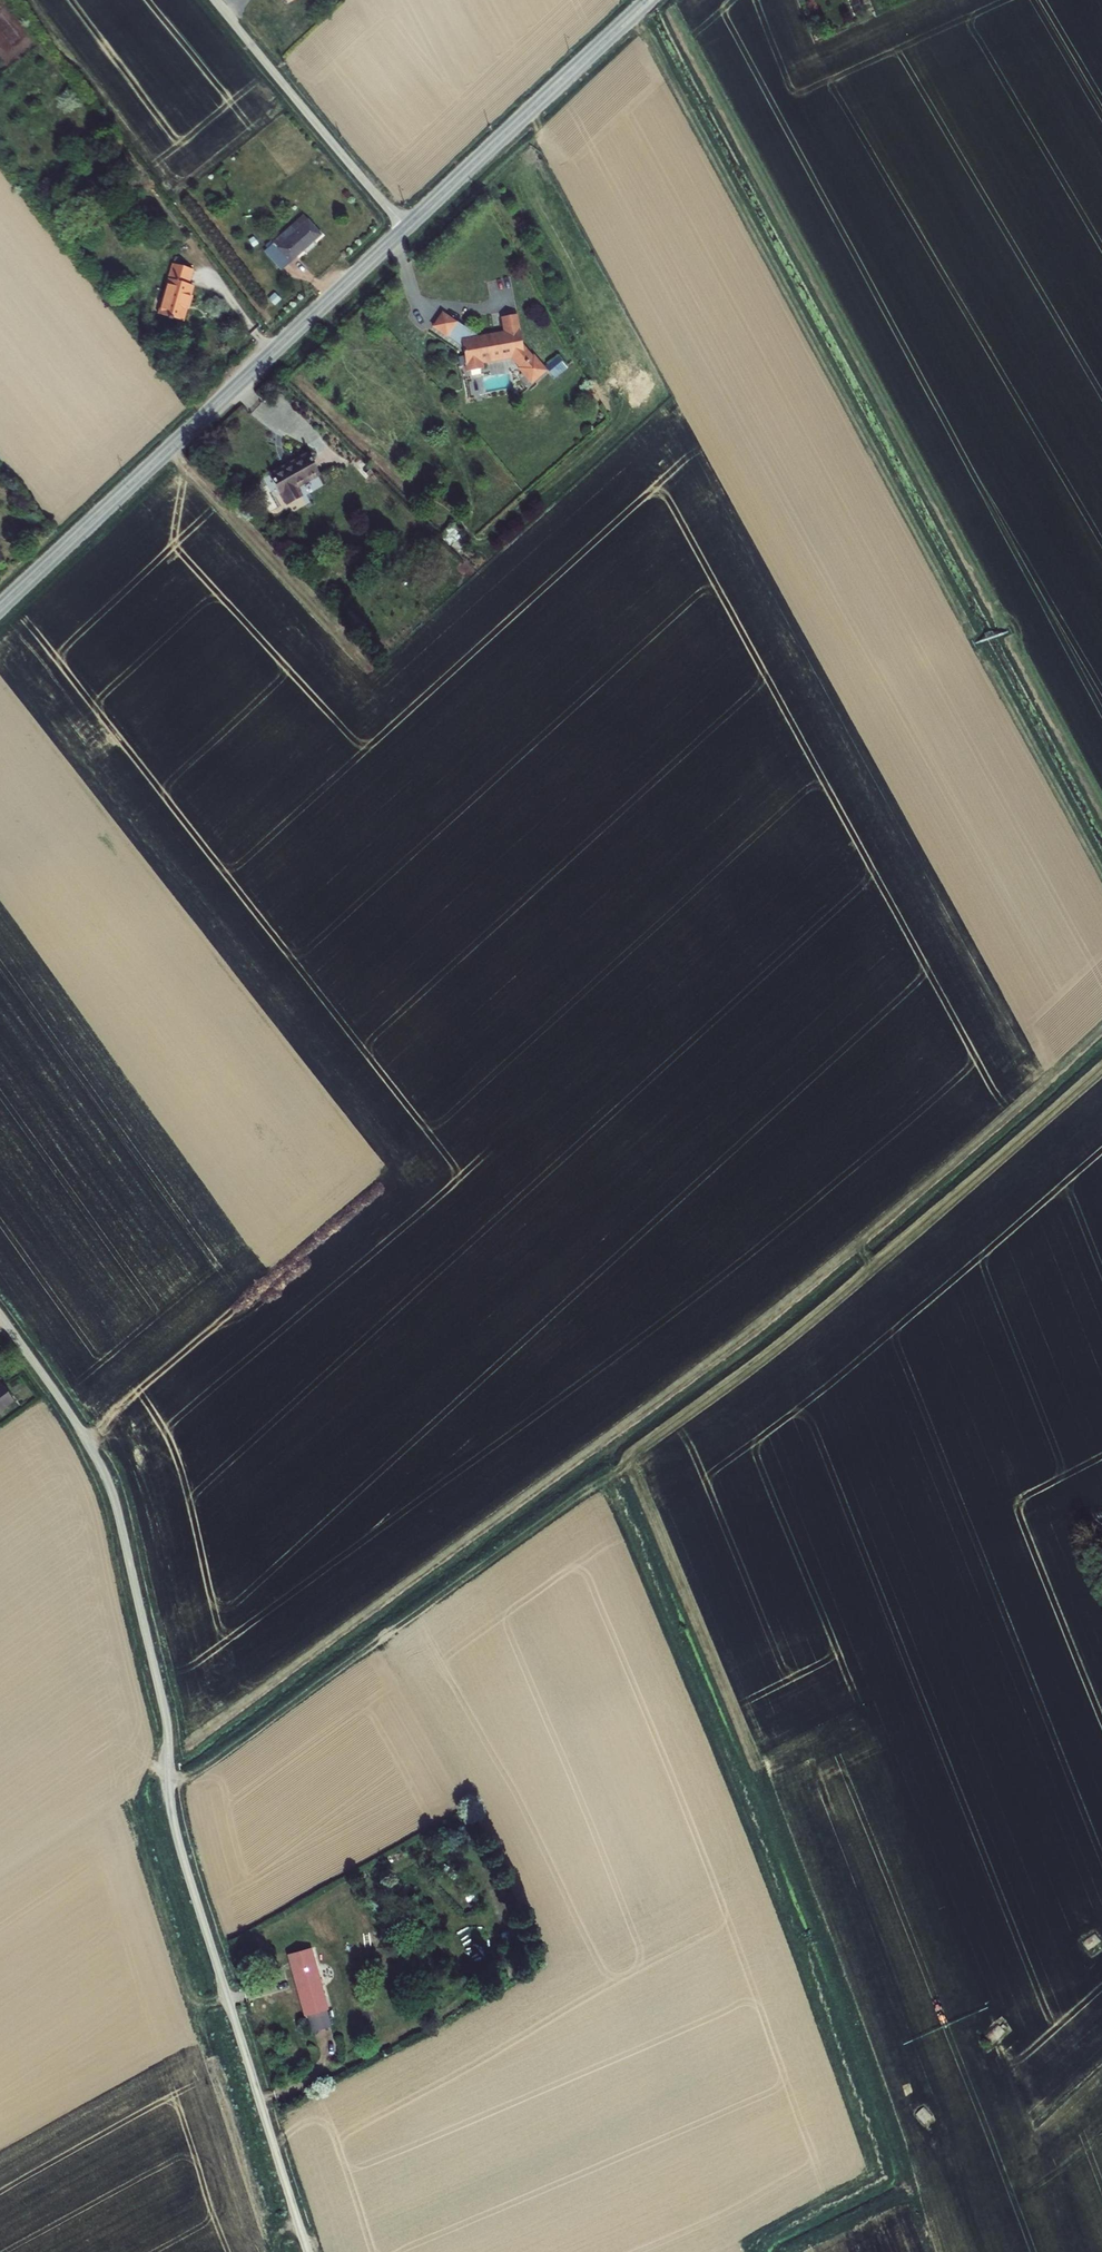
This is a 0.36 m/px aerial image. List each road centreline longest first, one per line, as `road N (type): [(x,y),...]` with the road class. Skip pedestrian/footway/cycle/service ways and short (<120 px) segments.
road 1 (unclassified): [(0,1317),(69,1411),(114,1499),(166,1721),(182,1851),(307,2251)]
road 2 (tertiary): [(406,228),(0,607)]
road 3 (tertiary): [(649,0),(406,228)]
road 4 (unclassified): [(214,0),(406,228)]

